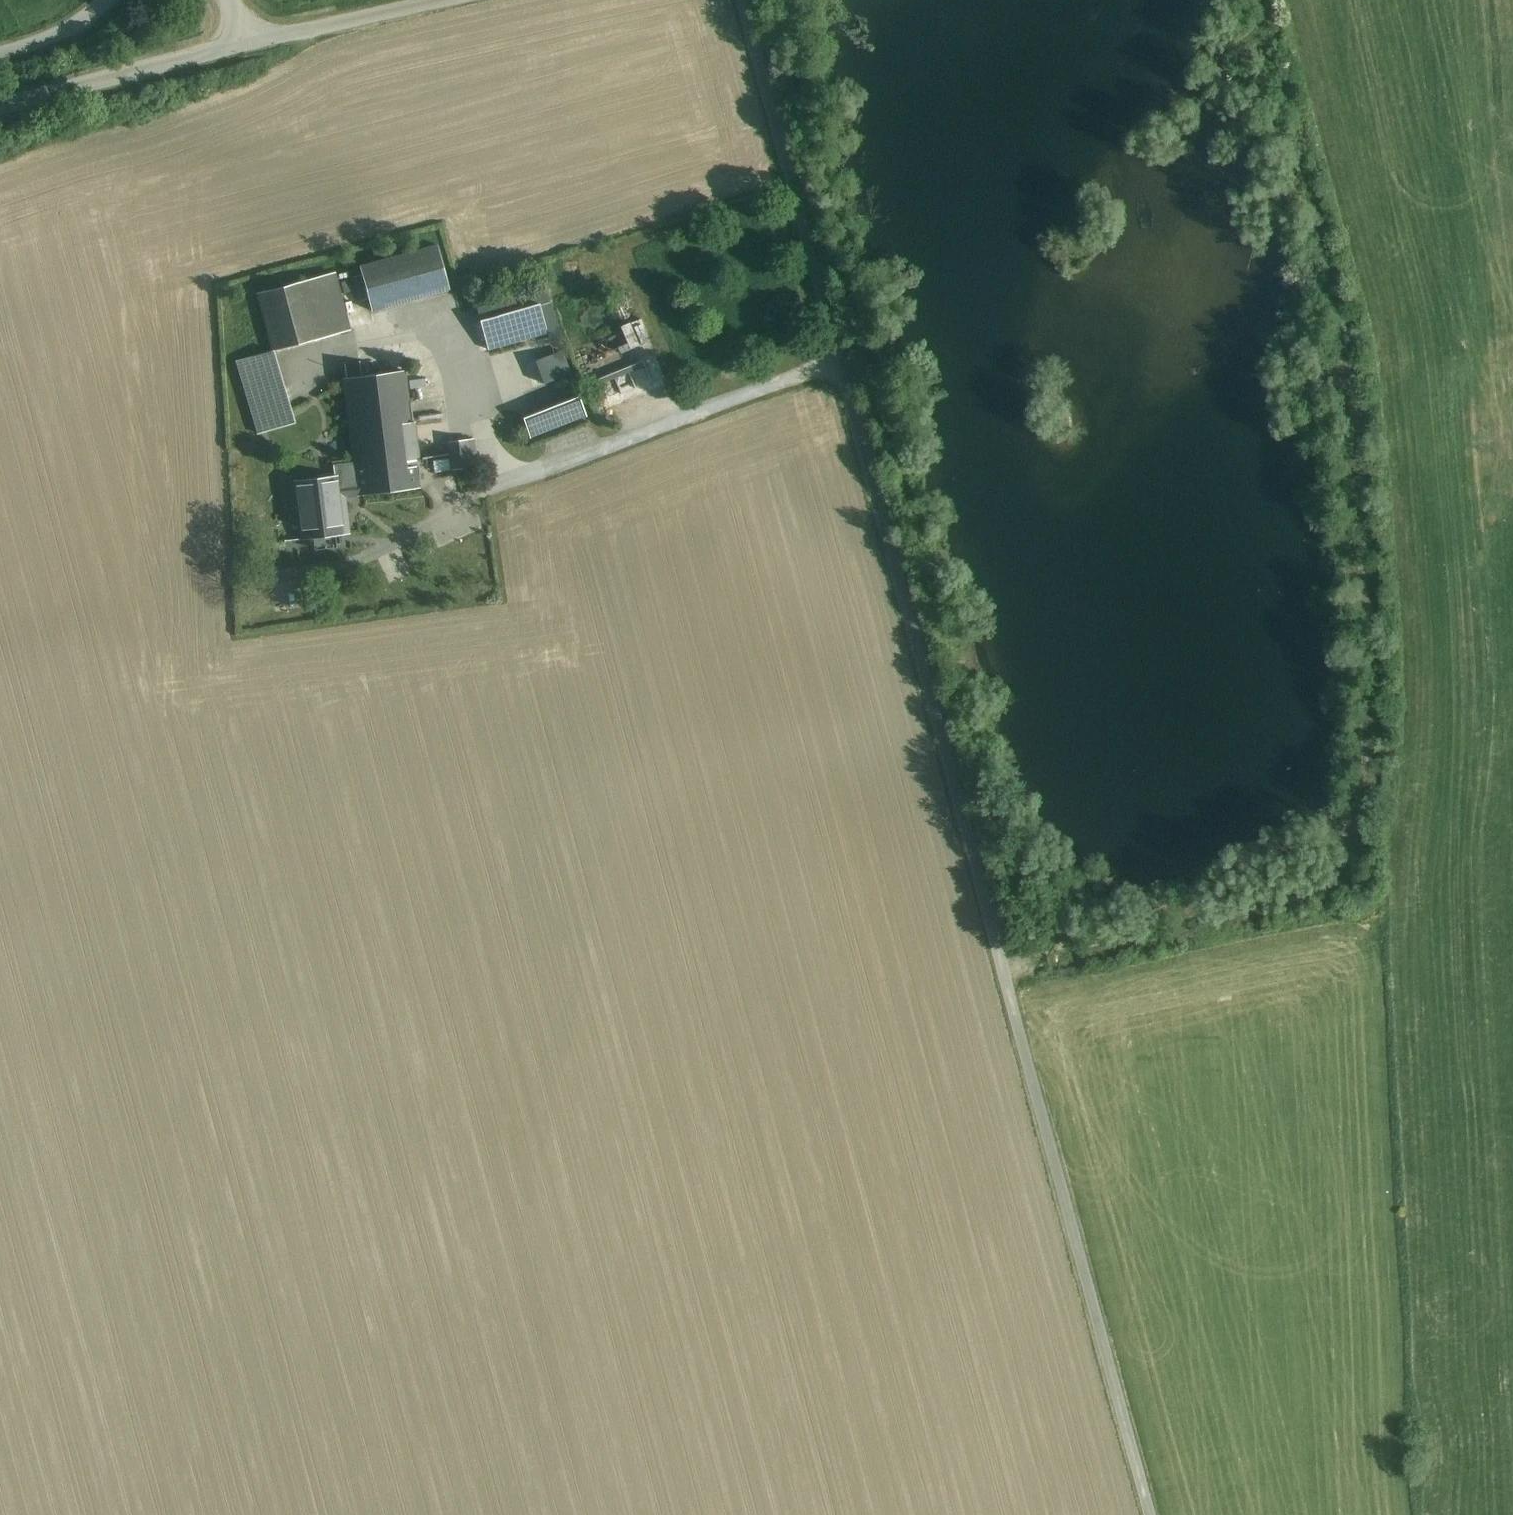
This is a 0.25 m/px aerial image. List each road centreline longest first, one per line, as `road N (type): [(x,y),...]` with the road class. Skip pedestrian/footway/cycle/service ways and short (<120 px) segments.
road 1 (unclassified): [(1152,1514),(743,0)]
road 2 (unclassified): [(440,0),(0,107)]

